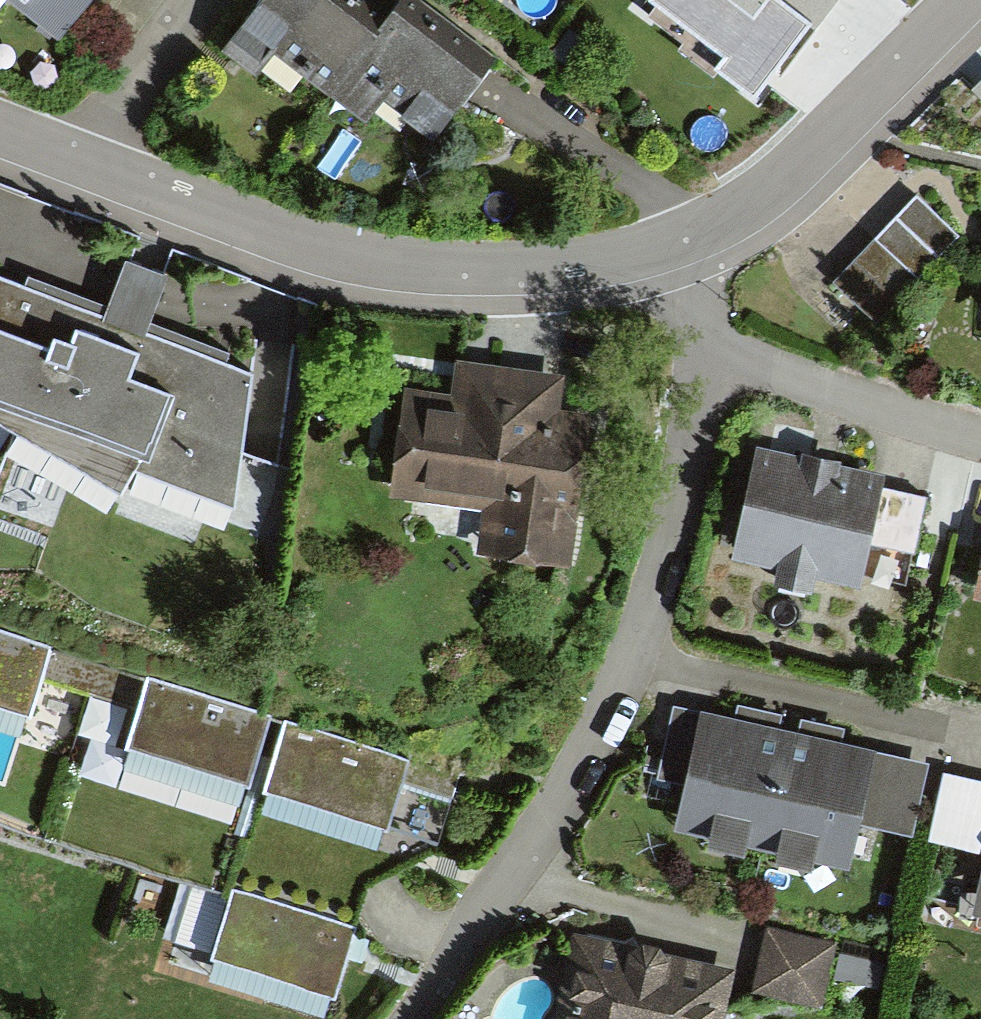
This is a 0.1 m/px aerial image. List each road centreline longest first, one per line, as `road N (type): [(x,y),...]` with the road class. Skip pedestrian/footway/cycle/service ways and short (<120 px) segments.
road 1 (residential): [(715,356),(636,648),(512,866),(404,1018)]
road 2 (unclassified): [(668,242),(558,265),(454,268),(368,258),(295,240),(0,127)]
road 3 (unclassified): [(961,0),(795,164),(741,207),(668,242)]
road 4 (residential): [(715,356),(980,437)]
road 5 (residential): [(668,242),(715,356)]

